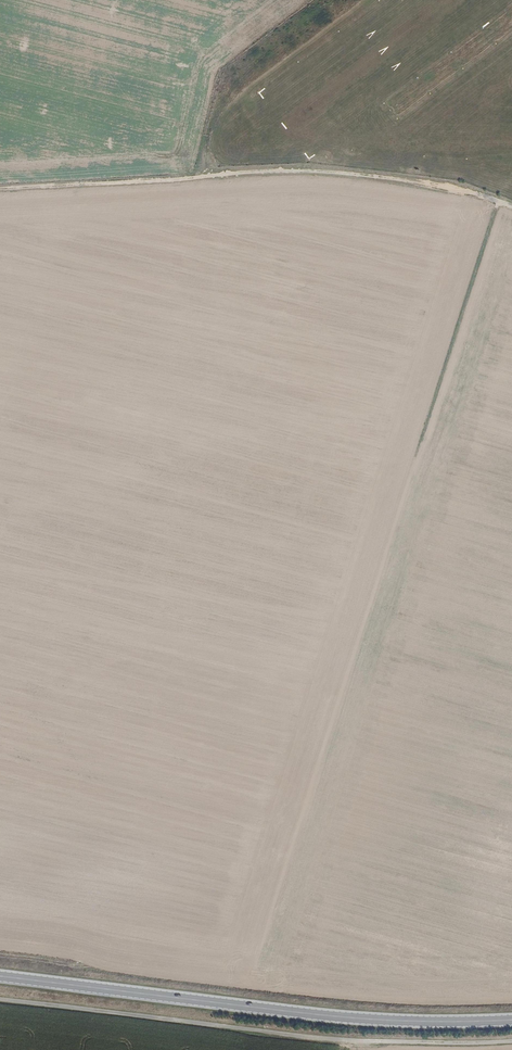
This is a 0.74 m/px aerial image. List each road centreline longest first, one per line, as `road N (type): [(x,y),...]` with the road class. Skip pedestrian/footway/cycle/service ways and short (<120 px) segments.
road 1 (track): [(511,207),(459,186),(305,170),(0,191)]
road 2 (track): [(511,1034),(441,1041),(243,1027),(0,993)]
road 3 (primary): [(511,1021),(323,1015),(0,976)]

